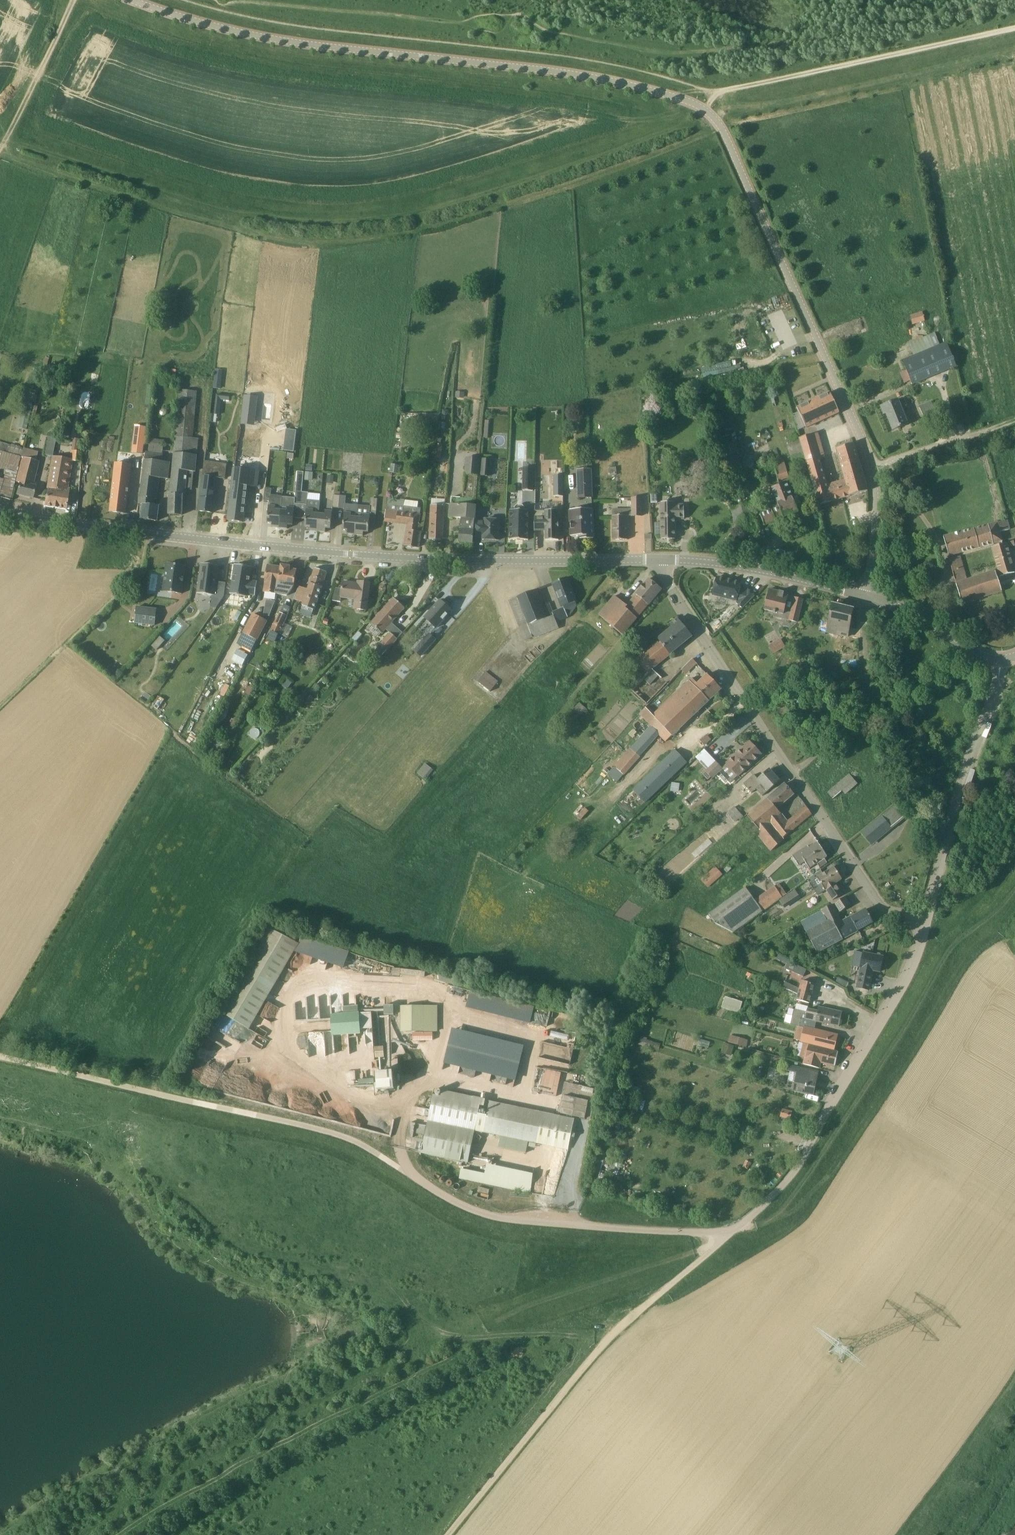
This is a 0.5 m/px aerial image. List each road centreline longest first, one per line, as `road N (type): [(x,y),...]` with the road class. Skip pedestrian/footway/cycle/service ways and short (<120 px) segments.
road 1 (unclassified): [(399,1168),(492,1217),(727,1232),(802,1163),(904,982),(925,924)]
road 2 (track): [(117,1534),(263,1450),(453,1358),(463,1338),(539,1302),(694,1252),(727,1232)]
road 3 (unclassified): [(131,0),(274,42),(586,75),(675,97),(718,123),(750,192)]
road 4 (tertiary): [(659,560),(310,552),(0,514)]
road 5 (track): [(182,0),(280,23),(605,63),(717,93)]
road 6 (unclassified): [(925,924),(879,905),(659,560)]
road 7 (unclassified): [(865,596),(872,467),(750,192)]
road 8 (track): [(445,1534),(598,1348),(727,1232)]
road 9 (track): [(1014,27),(717,93)]
road 10 (unclassified): [(925,924),(1000,661)]
road 11 (tertiary): [(865,596),(756,569),(659,560)]
road 12 (track): [(6,137),(74,0)]
road 13 (tertiary): [(1000,661),(865,596)]
road 14 (track): [(872,467),(1014,421)]
road 15 (track): [(463,1338),(607,1339)]
road 16 (track): [(675,1098),(810,1146)]

